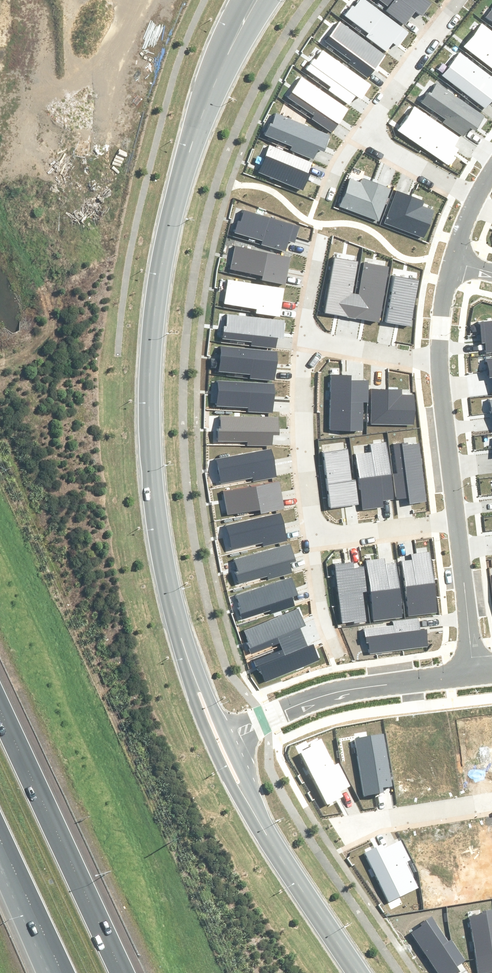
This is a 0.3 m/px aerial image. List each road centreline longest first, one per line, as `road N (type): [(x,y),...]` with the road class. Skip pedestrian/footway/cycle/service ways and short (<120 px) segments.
road 1 (tertiary): [(185,633),(166,524),(159,406),(170,274),(193,163),(260,0)]
road 2 (motorway): [(0,709),(122,972)]
road 3 (residential): [(231,741),(266,718),(338,692),(473,673)]
road 4 (tertiary): [(269,834),(206,727),(185,668),(185,633)]
road 5 (residential): [(311,535),(304,337)]
road 6 (tertiary): [(363,972),(269,834)]
road 7 (residential): [(459,0),(365,132)]
road 8 (residential): [(451,515),(473,673)]
road 9 (residential): [(434,358),(451,515)]
road 10 (motorway): [(61,972),(0,841)]
road 11 (residential): [(311,535),(451,515)]
road 12 (residential): [(359,818),(491,795)]
road 13 (residential): [(483,191),(365,132)]
road 14 (residential): [(304,337),(434,358)]

